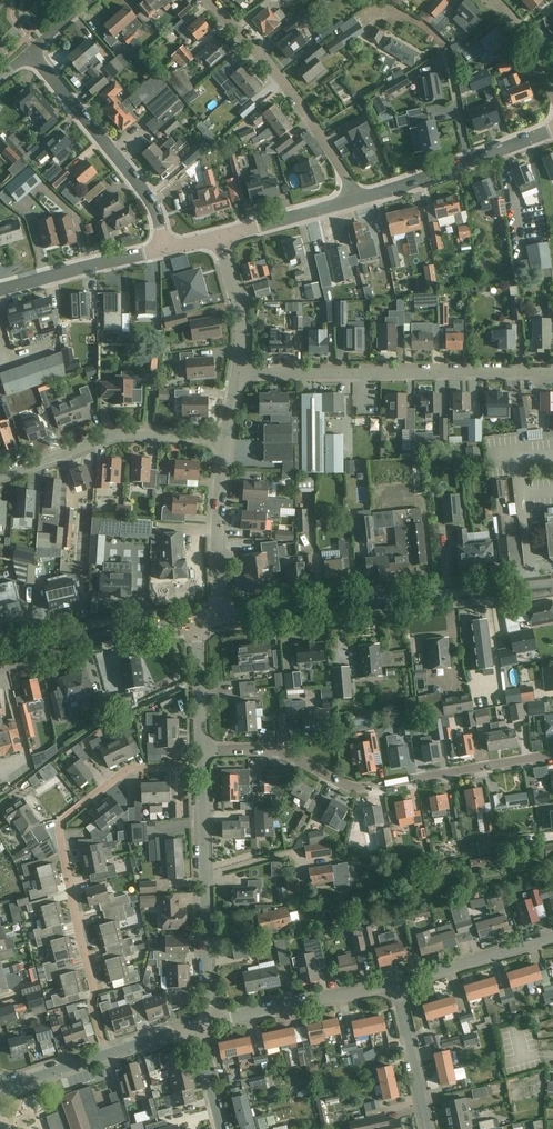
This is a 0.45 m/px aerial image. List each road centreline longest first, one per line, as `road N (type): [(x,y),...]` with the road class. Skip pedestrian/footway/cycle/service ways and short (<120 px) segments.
road 1 (residential): [(201,768),(130,776),(66,819),(59,838),(108,1058)]
road 2 (residential): [(552,754),(363,788),(268,748),(200,750)]
road 3 (residential): [(221,617),(552,583)]
road 4 (residential): [(238,373),(552,371)]
road 5 (residential): [(210,1030),(201,768)]
road 6 (residential): [(351,203),(346,174),(305,110),(209,0)]
road 7 (residential): [(166,248),(152,202),(28,51)]
road 8 (residential): [(0,475),(121,434),(222,439)]
road 9 (residential): [(0,659),(197,620)]
road 10 (residential): [(396,990),(210,1030)]
road 11 (residential): [(466,164),(445,52),(413,28),(387,20)]
road 12 (residential): [(221,617),(222,439)]
road 13 (residential): [(166,248),(0,291)]
road 14 (residential): [(552,940),(396,990)]
road 15 (residential): [(427,1128),(396,990)]
road 16 (residential): [(238,373),(243,316),(220,238)]
road 17 (residential): [(351,203),(220,238)]
road 18 (residential): [(200,750),(197,620)]
road 19 (residential): [(466,164),(351,203)]

